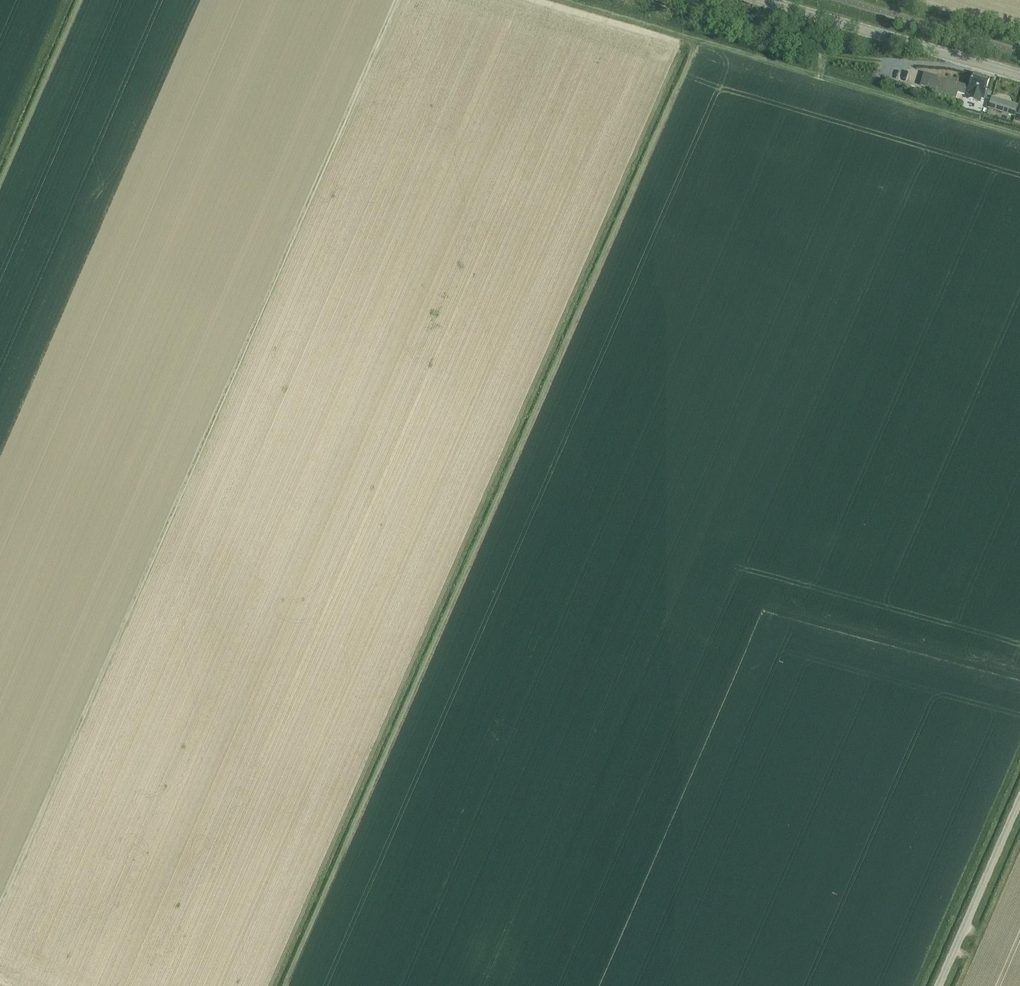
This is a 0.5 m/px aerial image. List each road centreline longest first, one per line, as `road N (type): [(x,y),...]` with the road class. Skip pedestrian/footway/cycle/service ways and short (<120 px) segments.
road 1 (track): [(0,907),(397,0)]
road 2 (tertiary): [(1019,76),(758,0)]
road 3 (unclassified): [(939,985),(1019,801)]

